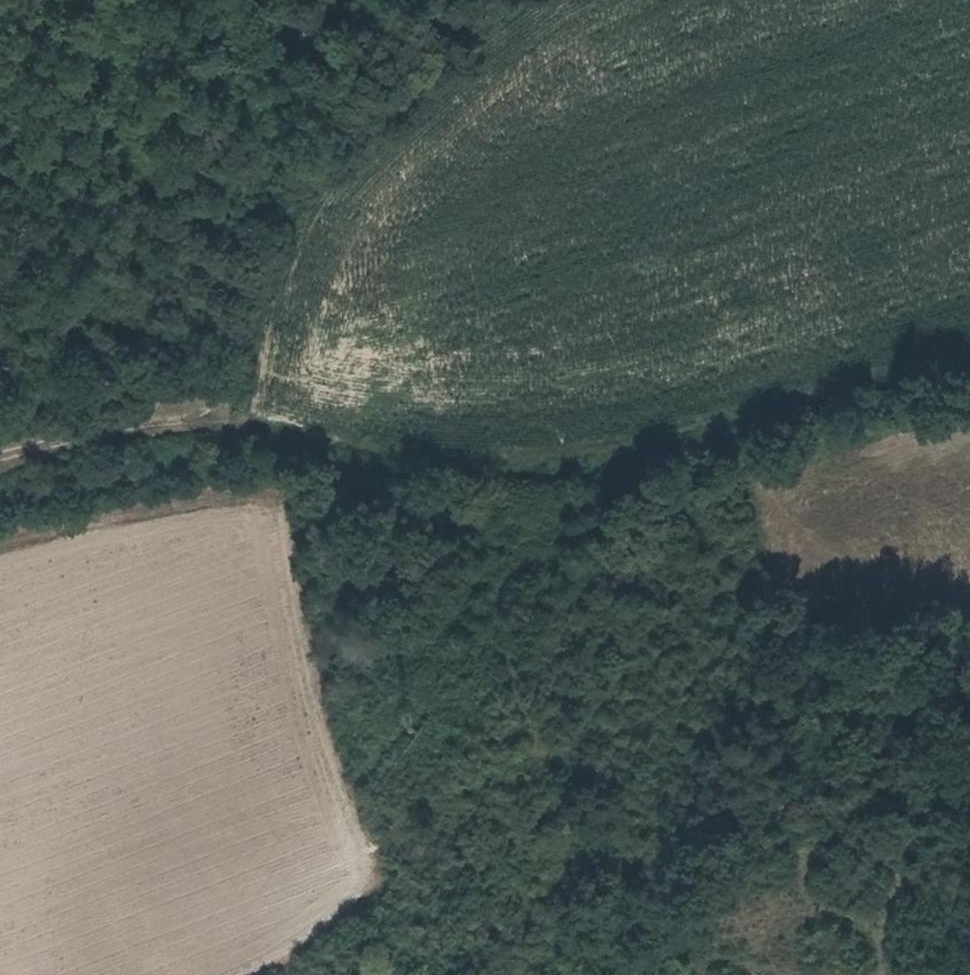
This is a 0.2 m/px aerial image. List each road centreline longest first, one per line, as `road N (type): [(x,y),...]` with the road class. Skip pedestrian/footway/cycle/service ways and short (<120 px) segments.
road 1 (track): [(0,451),(226,417),(260,284),(414,105),(562,0)]

